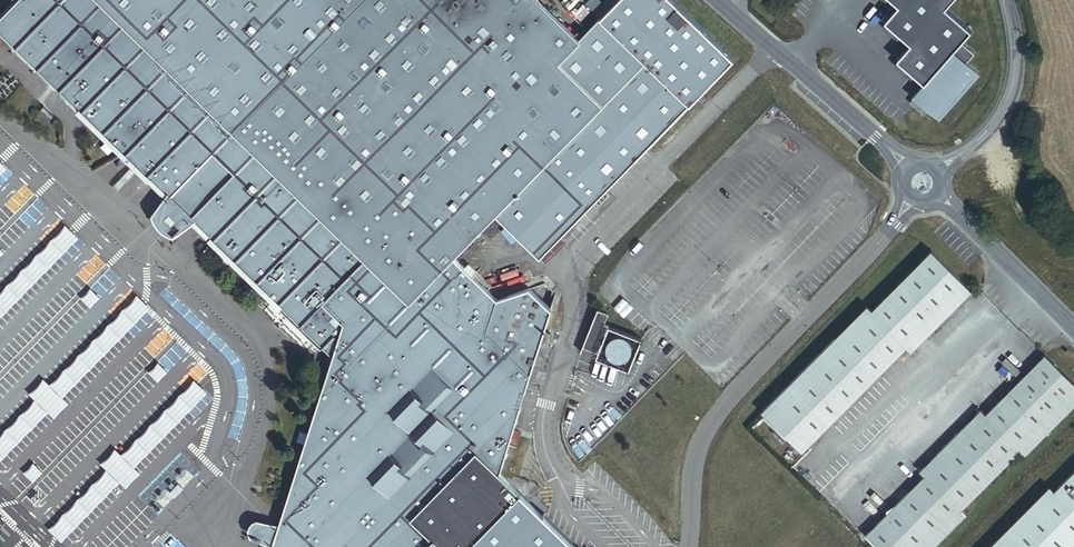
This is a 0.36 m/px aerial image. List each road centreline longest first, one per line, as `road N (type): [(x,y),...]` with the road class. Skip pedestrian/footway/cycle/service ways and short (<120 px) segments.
road 1 (residential): [(922,184),(718,0)]
road 2 (unclassified): [(1007,0),(1020,55),(1003,112),(922,184)]
road 3 (residential): [(922,184),(1073,330)]

